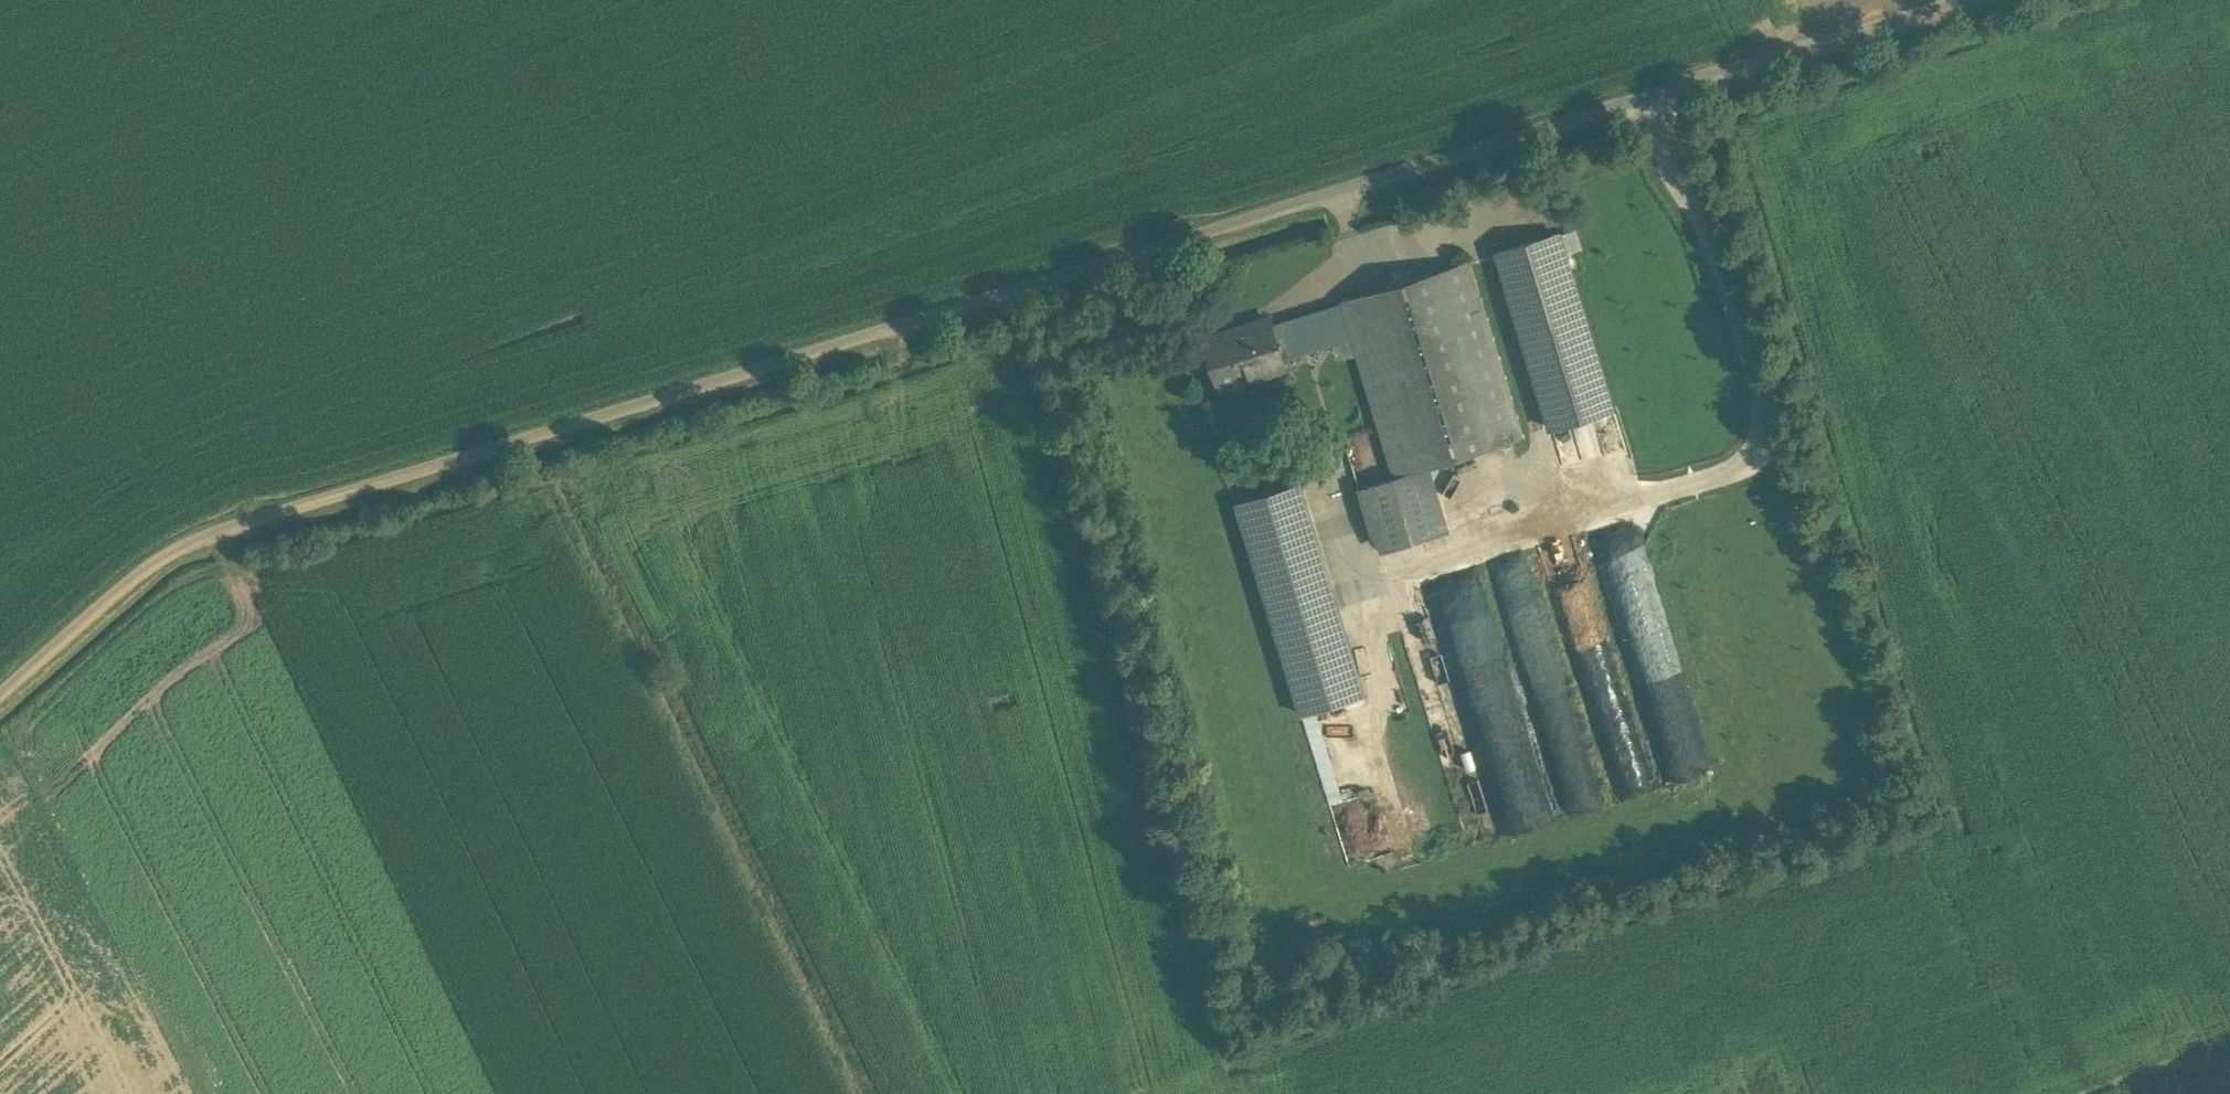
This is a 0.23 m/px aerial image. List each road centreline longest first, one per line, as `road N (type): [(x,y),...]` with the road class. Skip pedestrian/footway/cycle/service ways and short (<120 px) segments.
road 1 (track): [(1952,0),(198,535),(0,698)]

